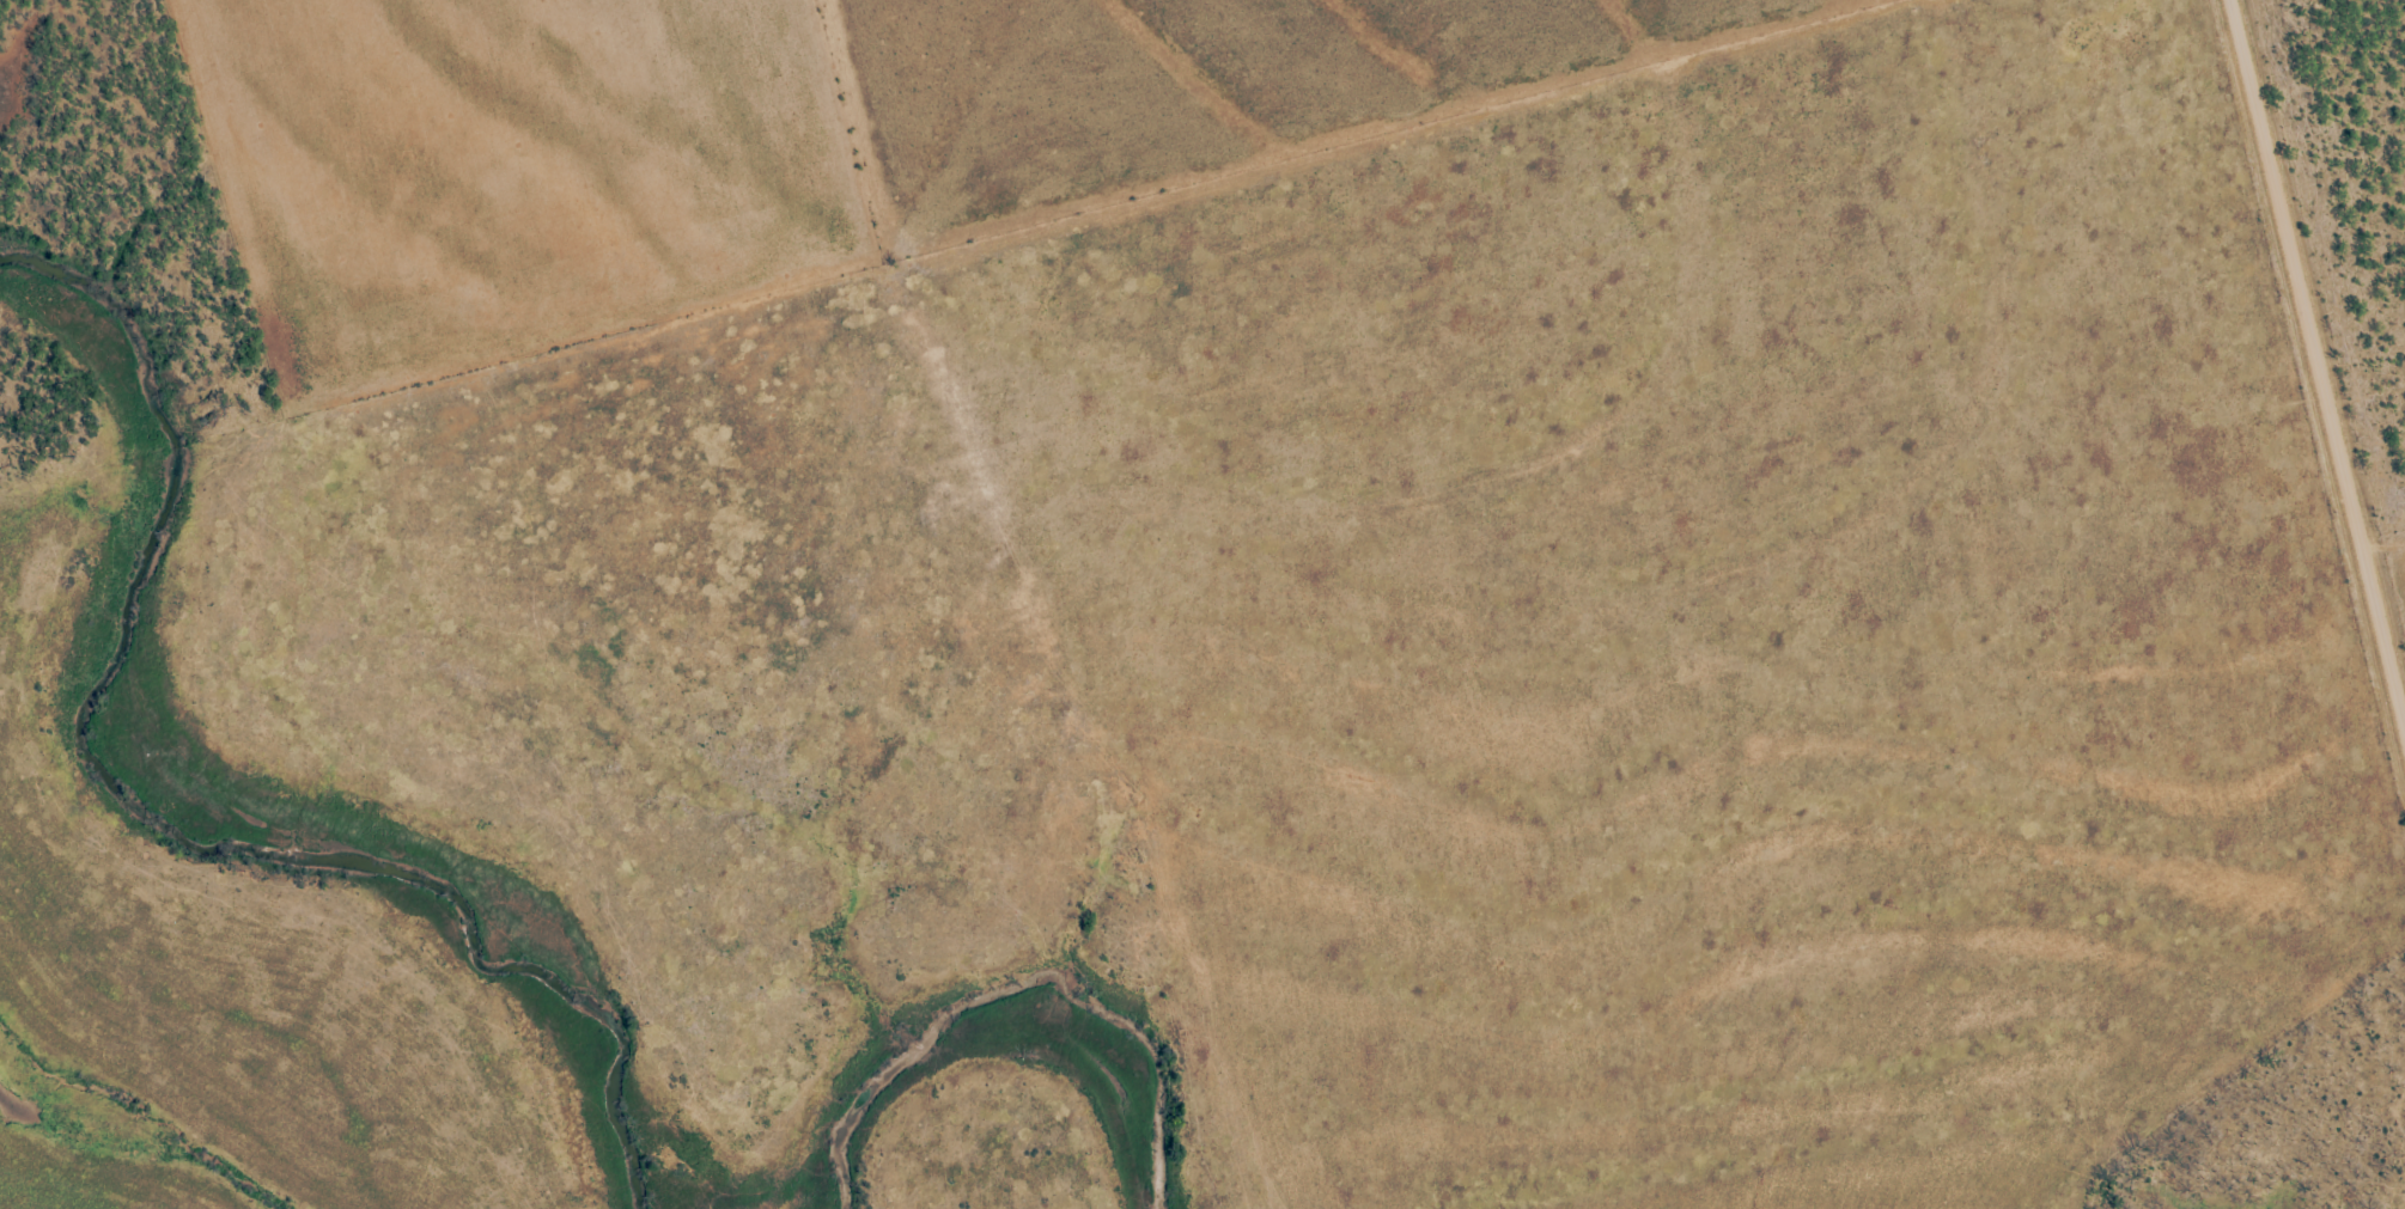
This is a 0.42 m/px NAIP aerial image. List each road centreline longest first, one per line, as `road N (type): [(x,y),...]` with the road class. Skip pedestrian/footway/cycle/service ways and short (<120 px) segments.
road 1 (residential): [(2404,708),(2237,0)]

